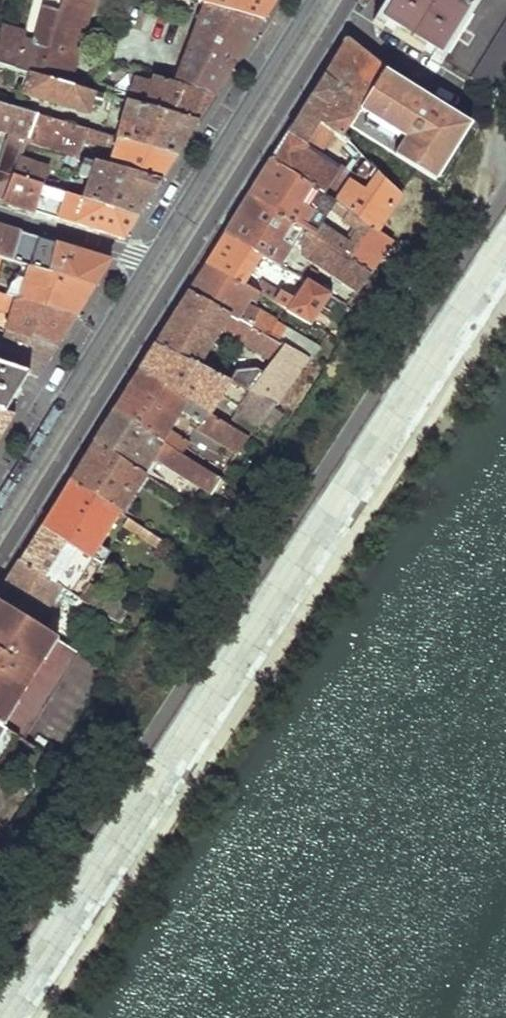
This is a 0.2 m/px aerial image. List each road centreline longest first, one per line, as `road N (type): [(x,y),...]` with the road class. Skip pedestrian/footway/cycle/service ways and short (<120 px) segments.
road 1 (primary): [(0,554),(341,13)]
road 2 (primary): [(309,0),(147,263)]
road 3 (primary): [(147,263),(0,502)]
road 4 (residential): [(341,13),(505,126)]
road 5 (residential): [(147,263),(0,214)]

